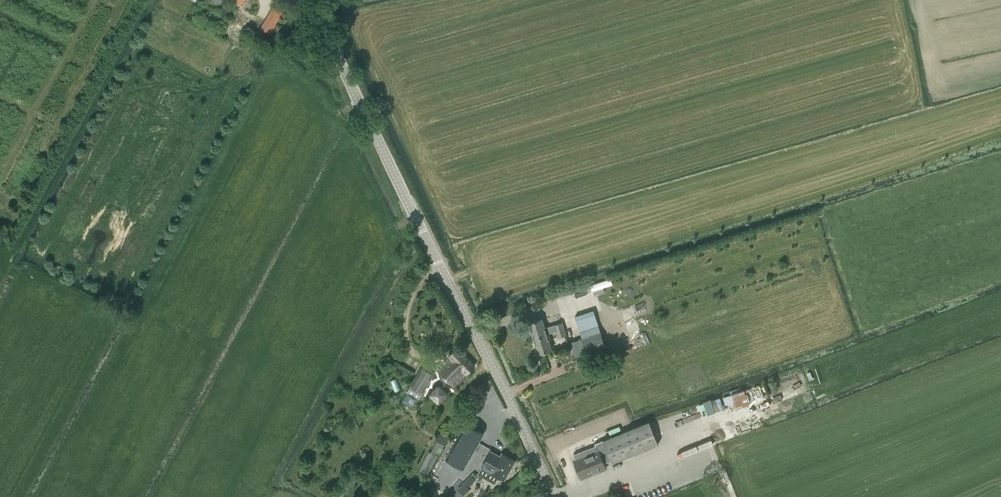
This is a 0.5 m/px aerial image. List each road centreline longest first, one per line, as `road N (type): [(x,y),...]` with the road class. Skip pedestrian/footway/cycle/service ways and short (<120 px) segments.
road 1 (tertiary): [(554,496),(354,92),(317,0)]

